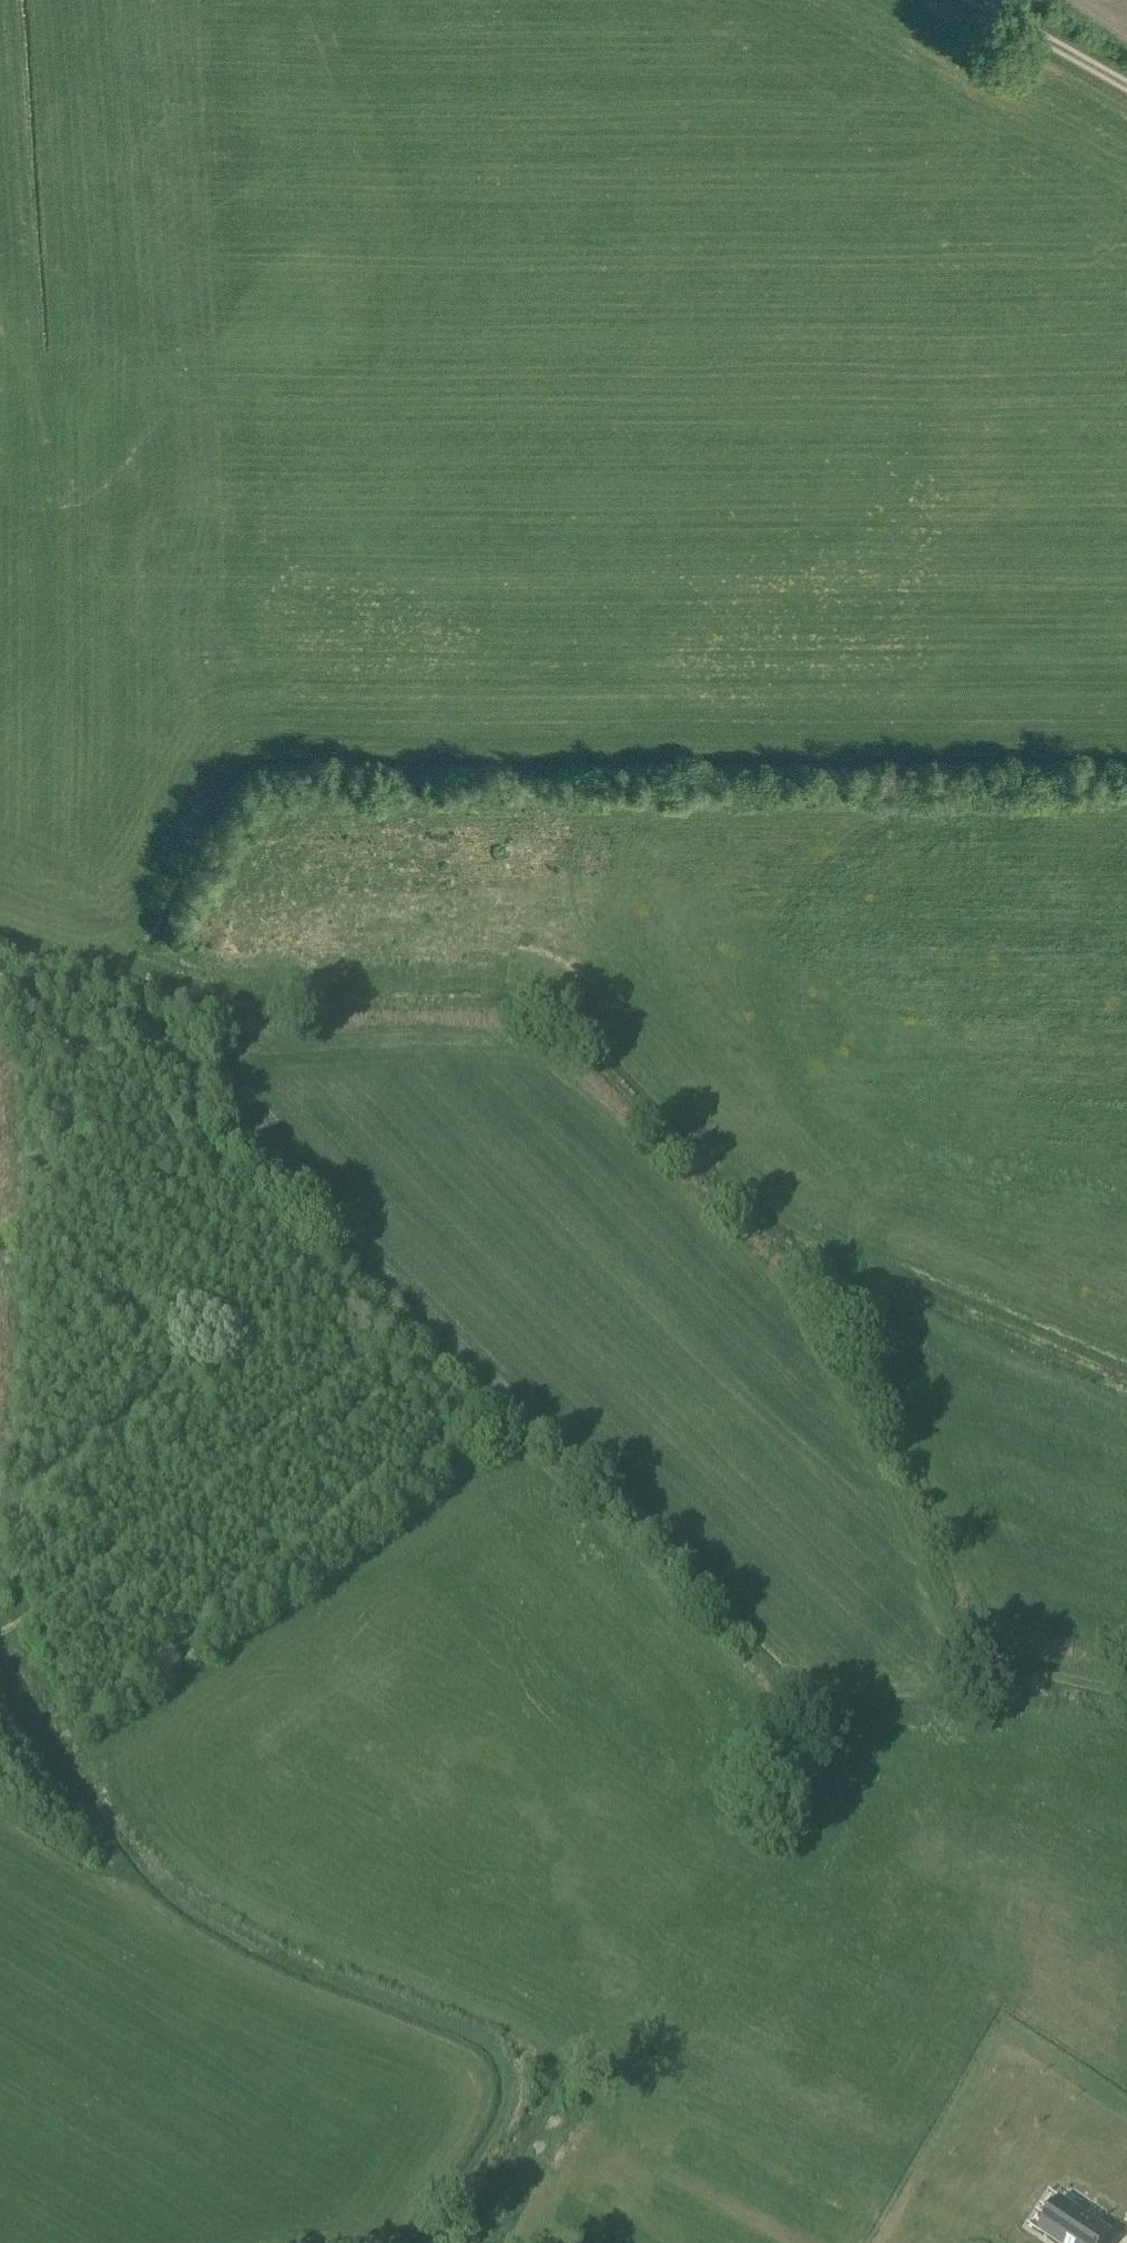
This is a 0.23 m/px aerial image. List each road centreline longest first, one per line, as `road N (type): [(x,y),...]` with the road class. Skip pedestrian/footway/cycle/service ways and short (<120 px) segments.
road 1 (track): [(1126,1704),(963,1674)]
road 2 (track): [(983,0),(1126,81)]

